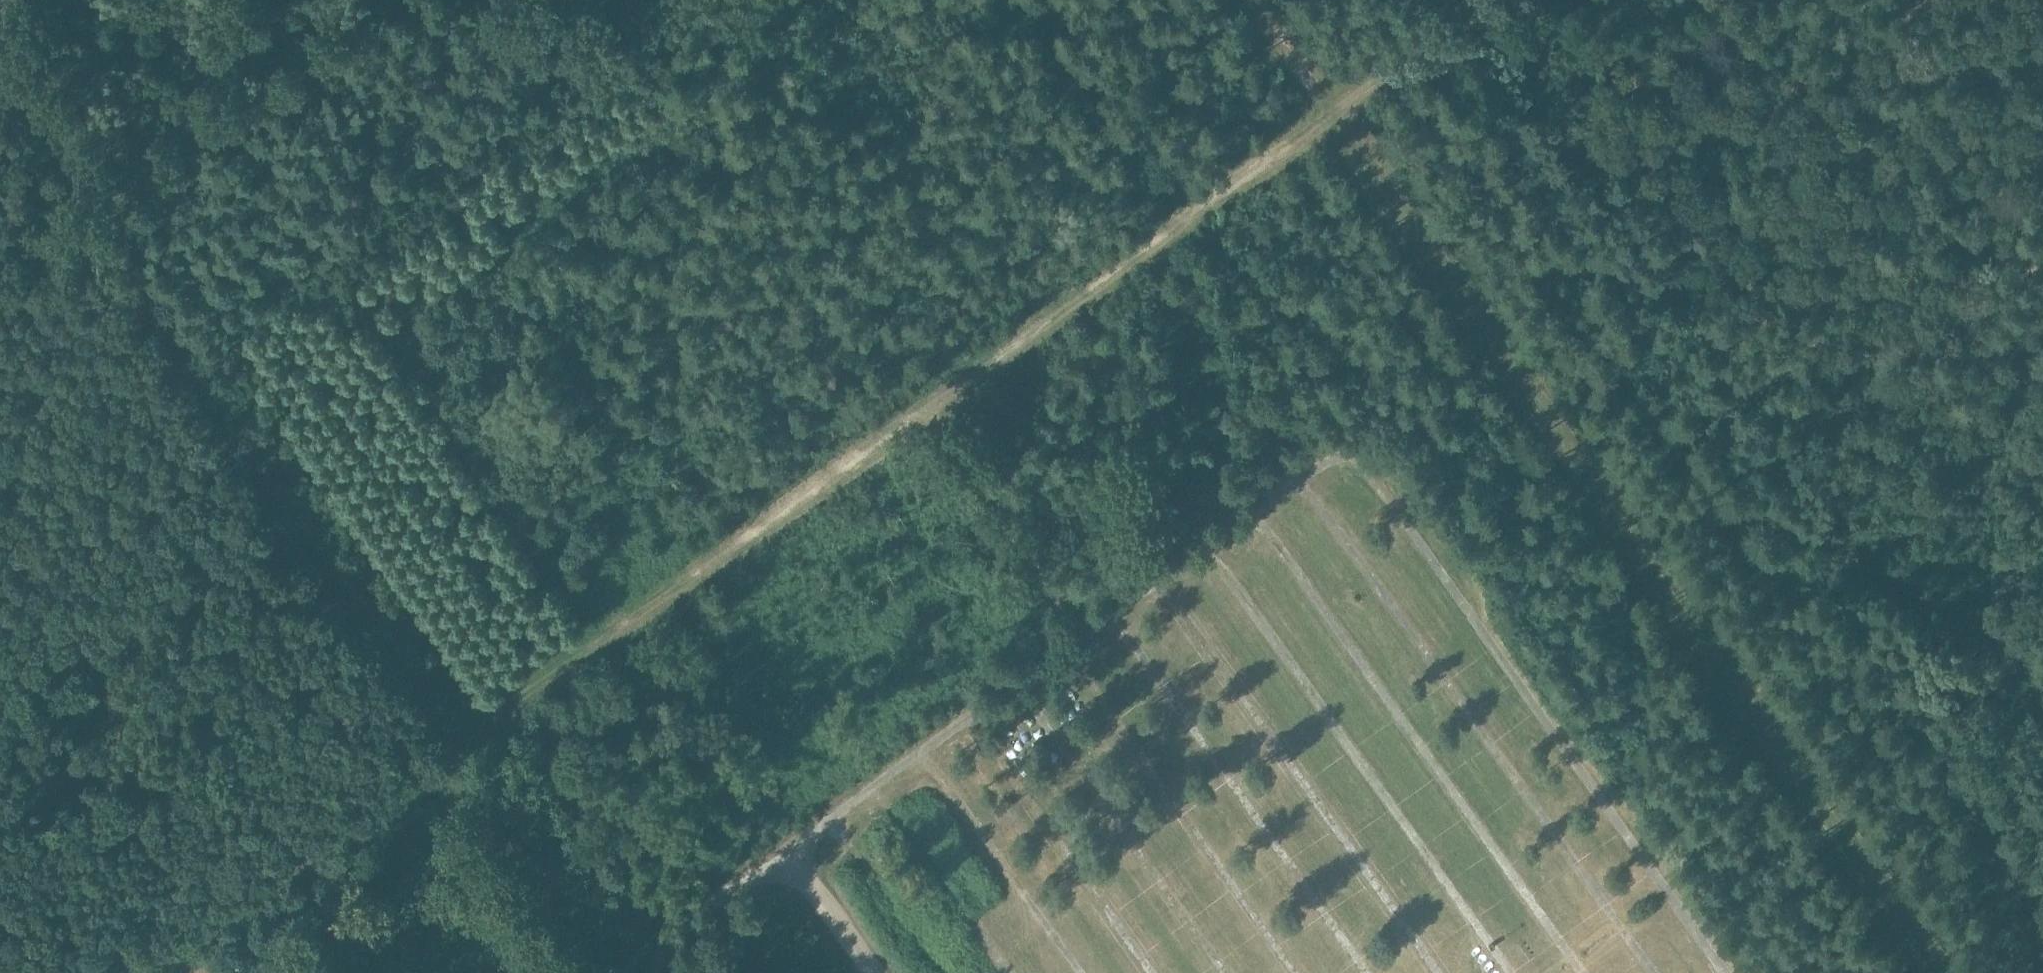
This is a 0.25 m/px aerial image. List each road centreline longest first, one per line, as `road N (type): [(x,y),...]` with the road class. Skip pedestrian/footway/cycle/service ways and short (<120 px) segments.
road 1 (track): [(1492,0),(140,972)]
road 2 (track): [(1251,0),(1951,972)]

